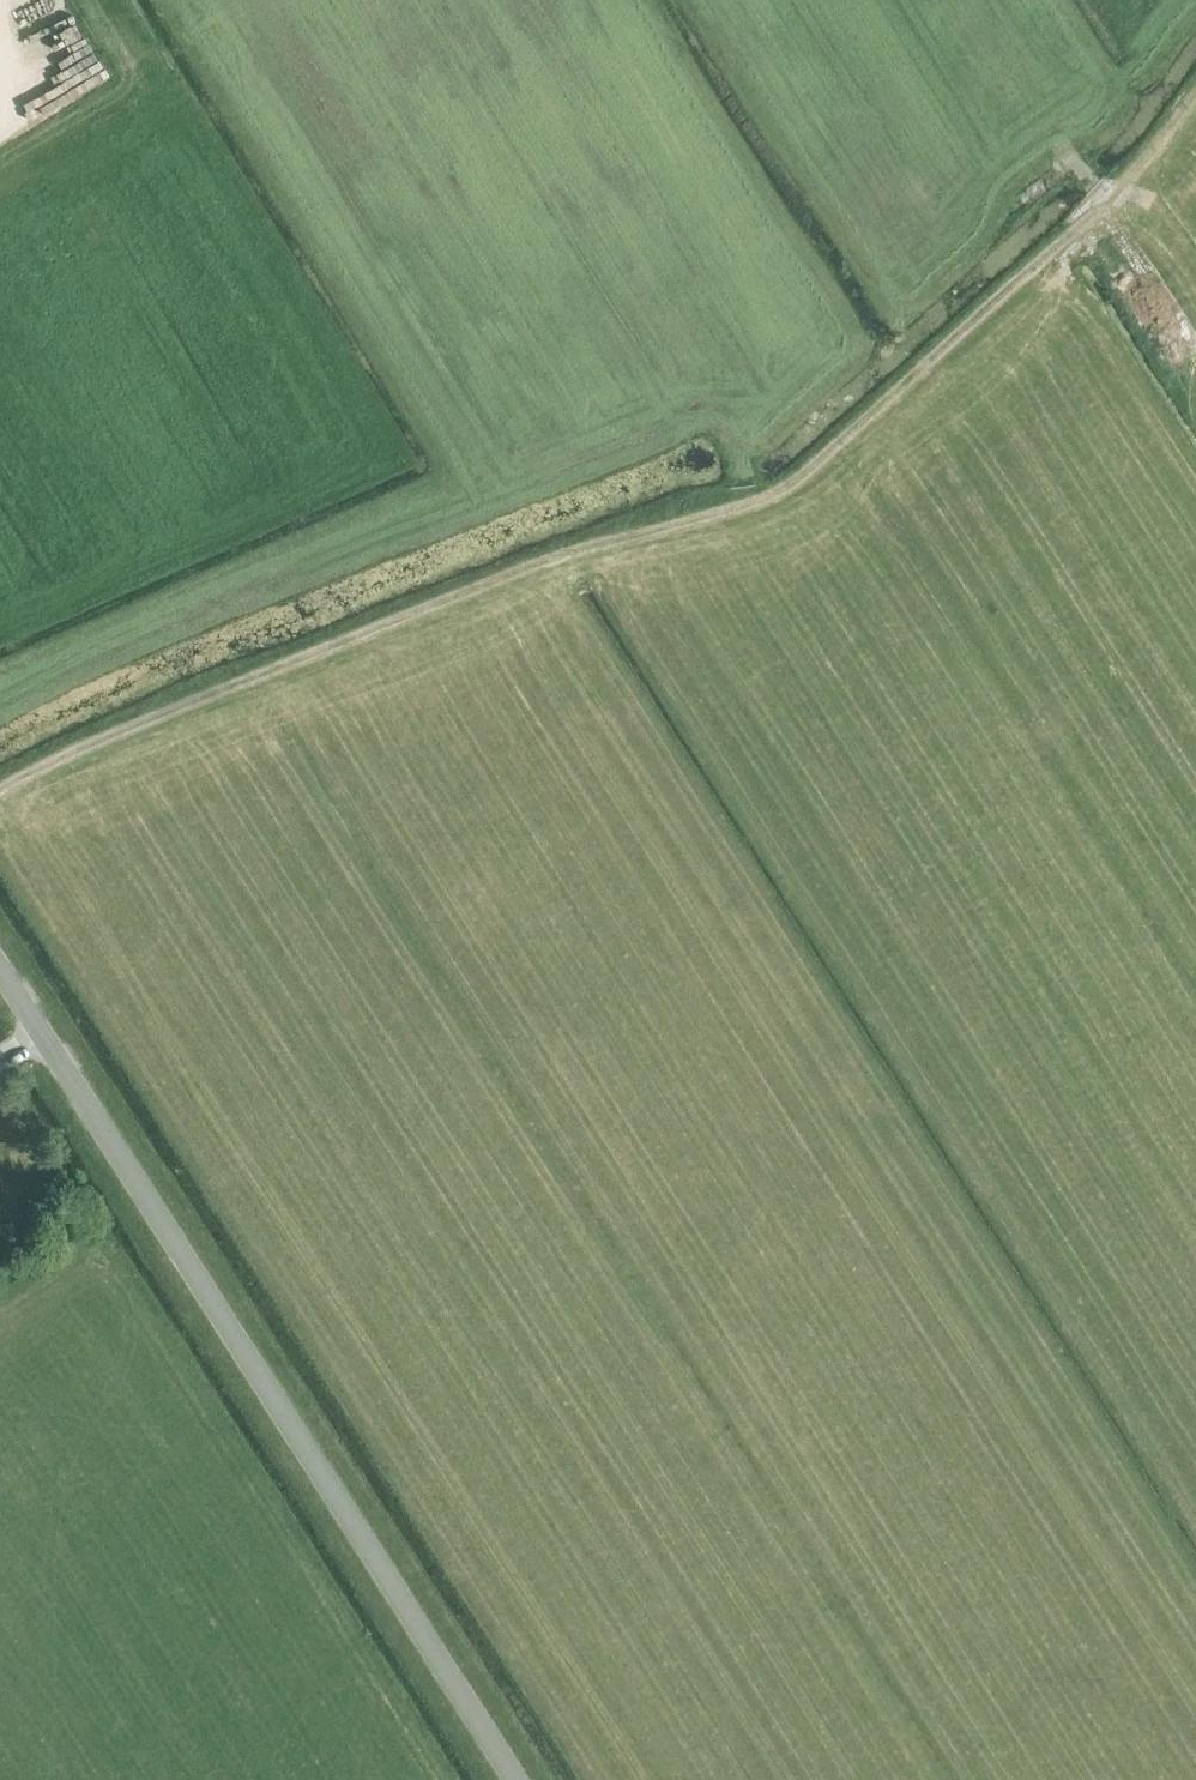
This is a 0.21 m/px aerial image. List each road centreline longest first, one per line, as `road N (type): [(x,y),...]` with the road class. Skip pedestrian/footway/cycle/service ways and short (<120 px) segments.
road 1 (track): [(0,790),(95,738),(491,581),(766,495),(808,469),(1110,195)]
road 2 (unclassified): [(514,1779),(0,971)]

